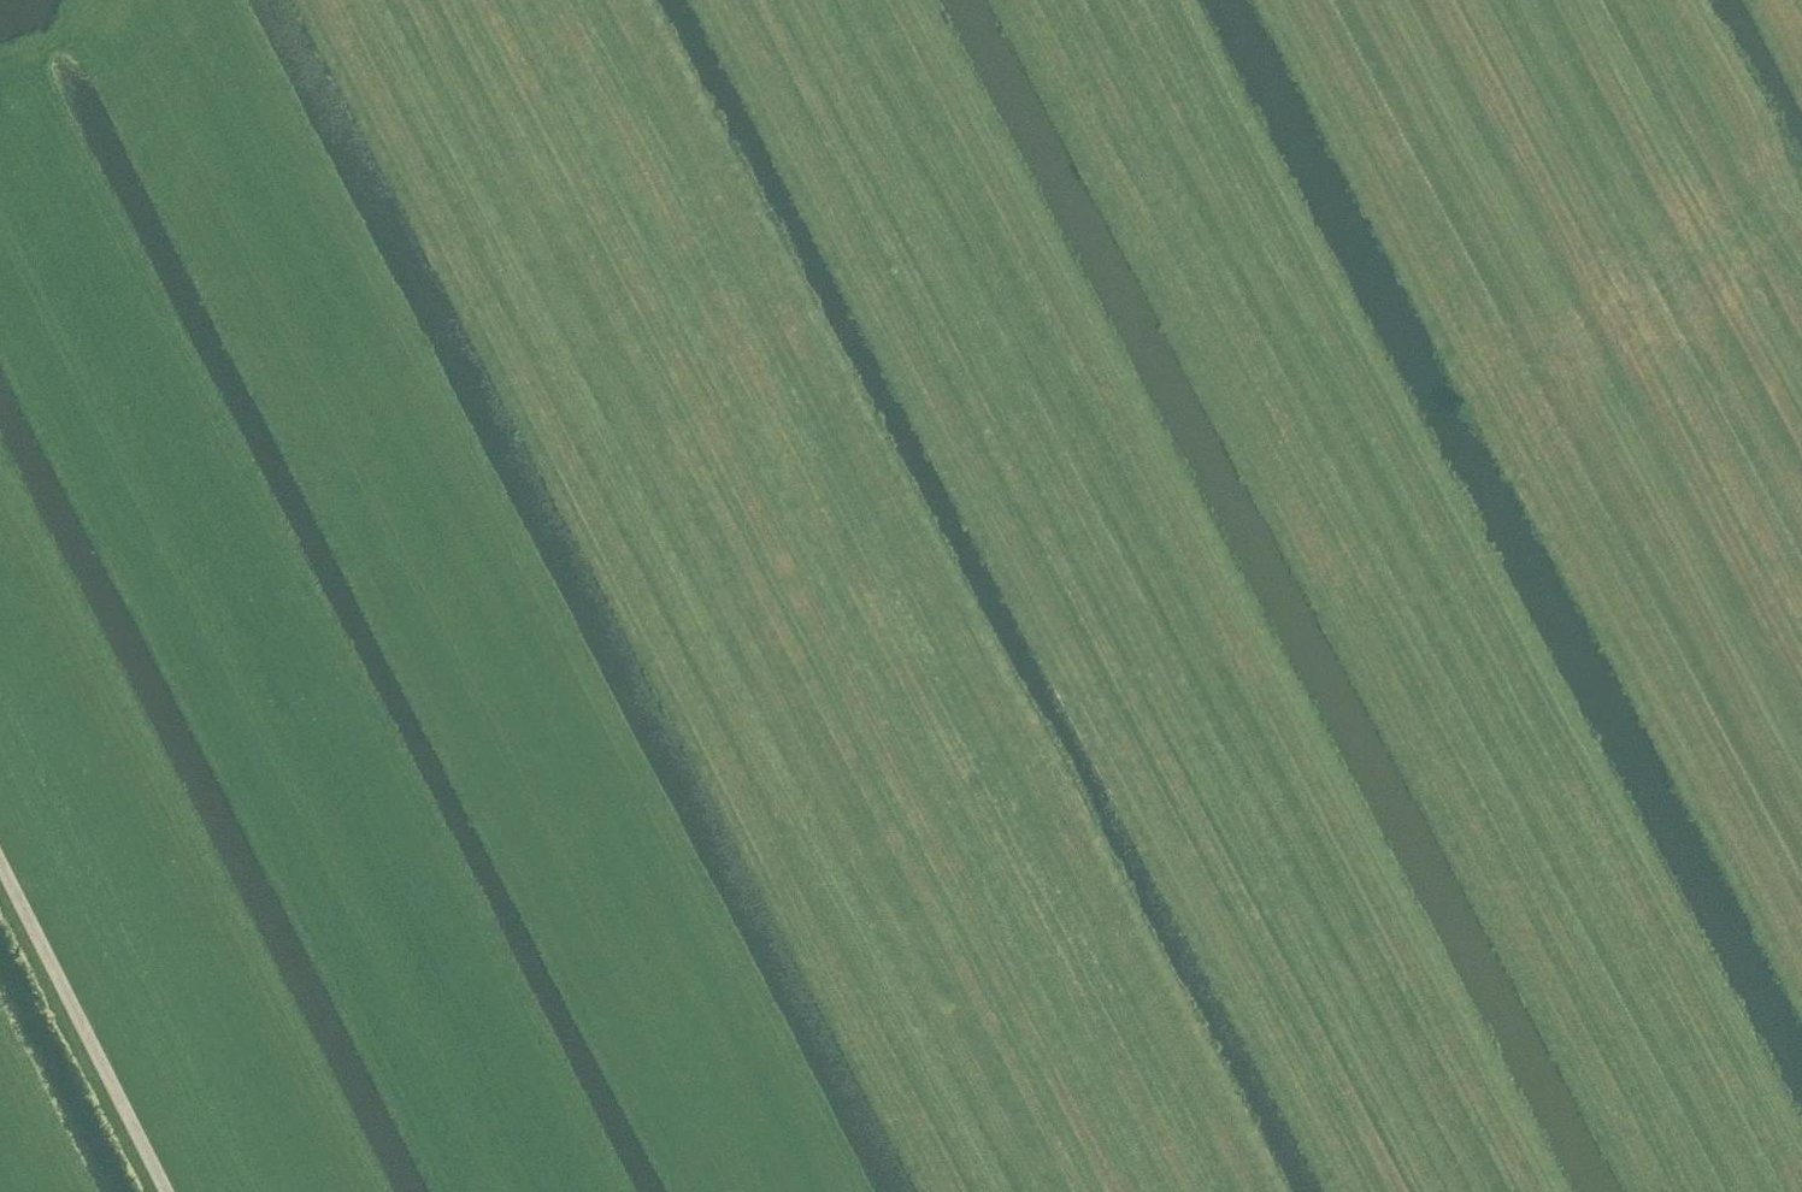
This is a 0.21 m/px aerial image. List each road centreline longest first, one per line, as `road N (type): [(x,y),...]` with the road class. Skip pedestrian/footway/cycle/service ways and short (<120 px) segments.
road 1 (track): [(167,1191),(0,862)]

